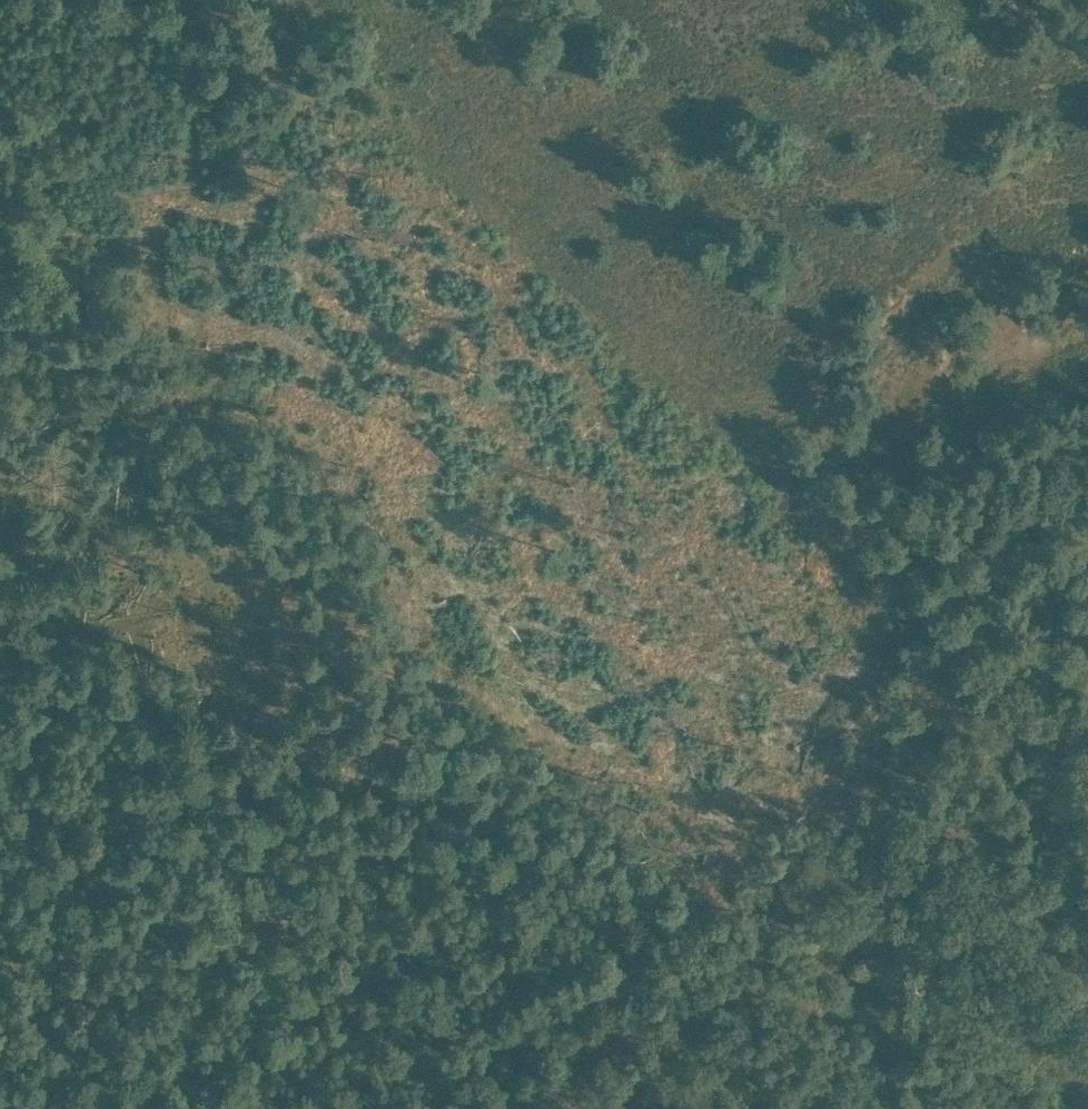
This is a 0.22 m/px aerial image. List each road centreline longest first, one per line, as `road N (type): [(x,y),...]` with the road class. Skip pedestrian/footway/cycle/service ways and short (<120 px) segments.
road 1 (track): [(526,1108),(737,864)]

